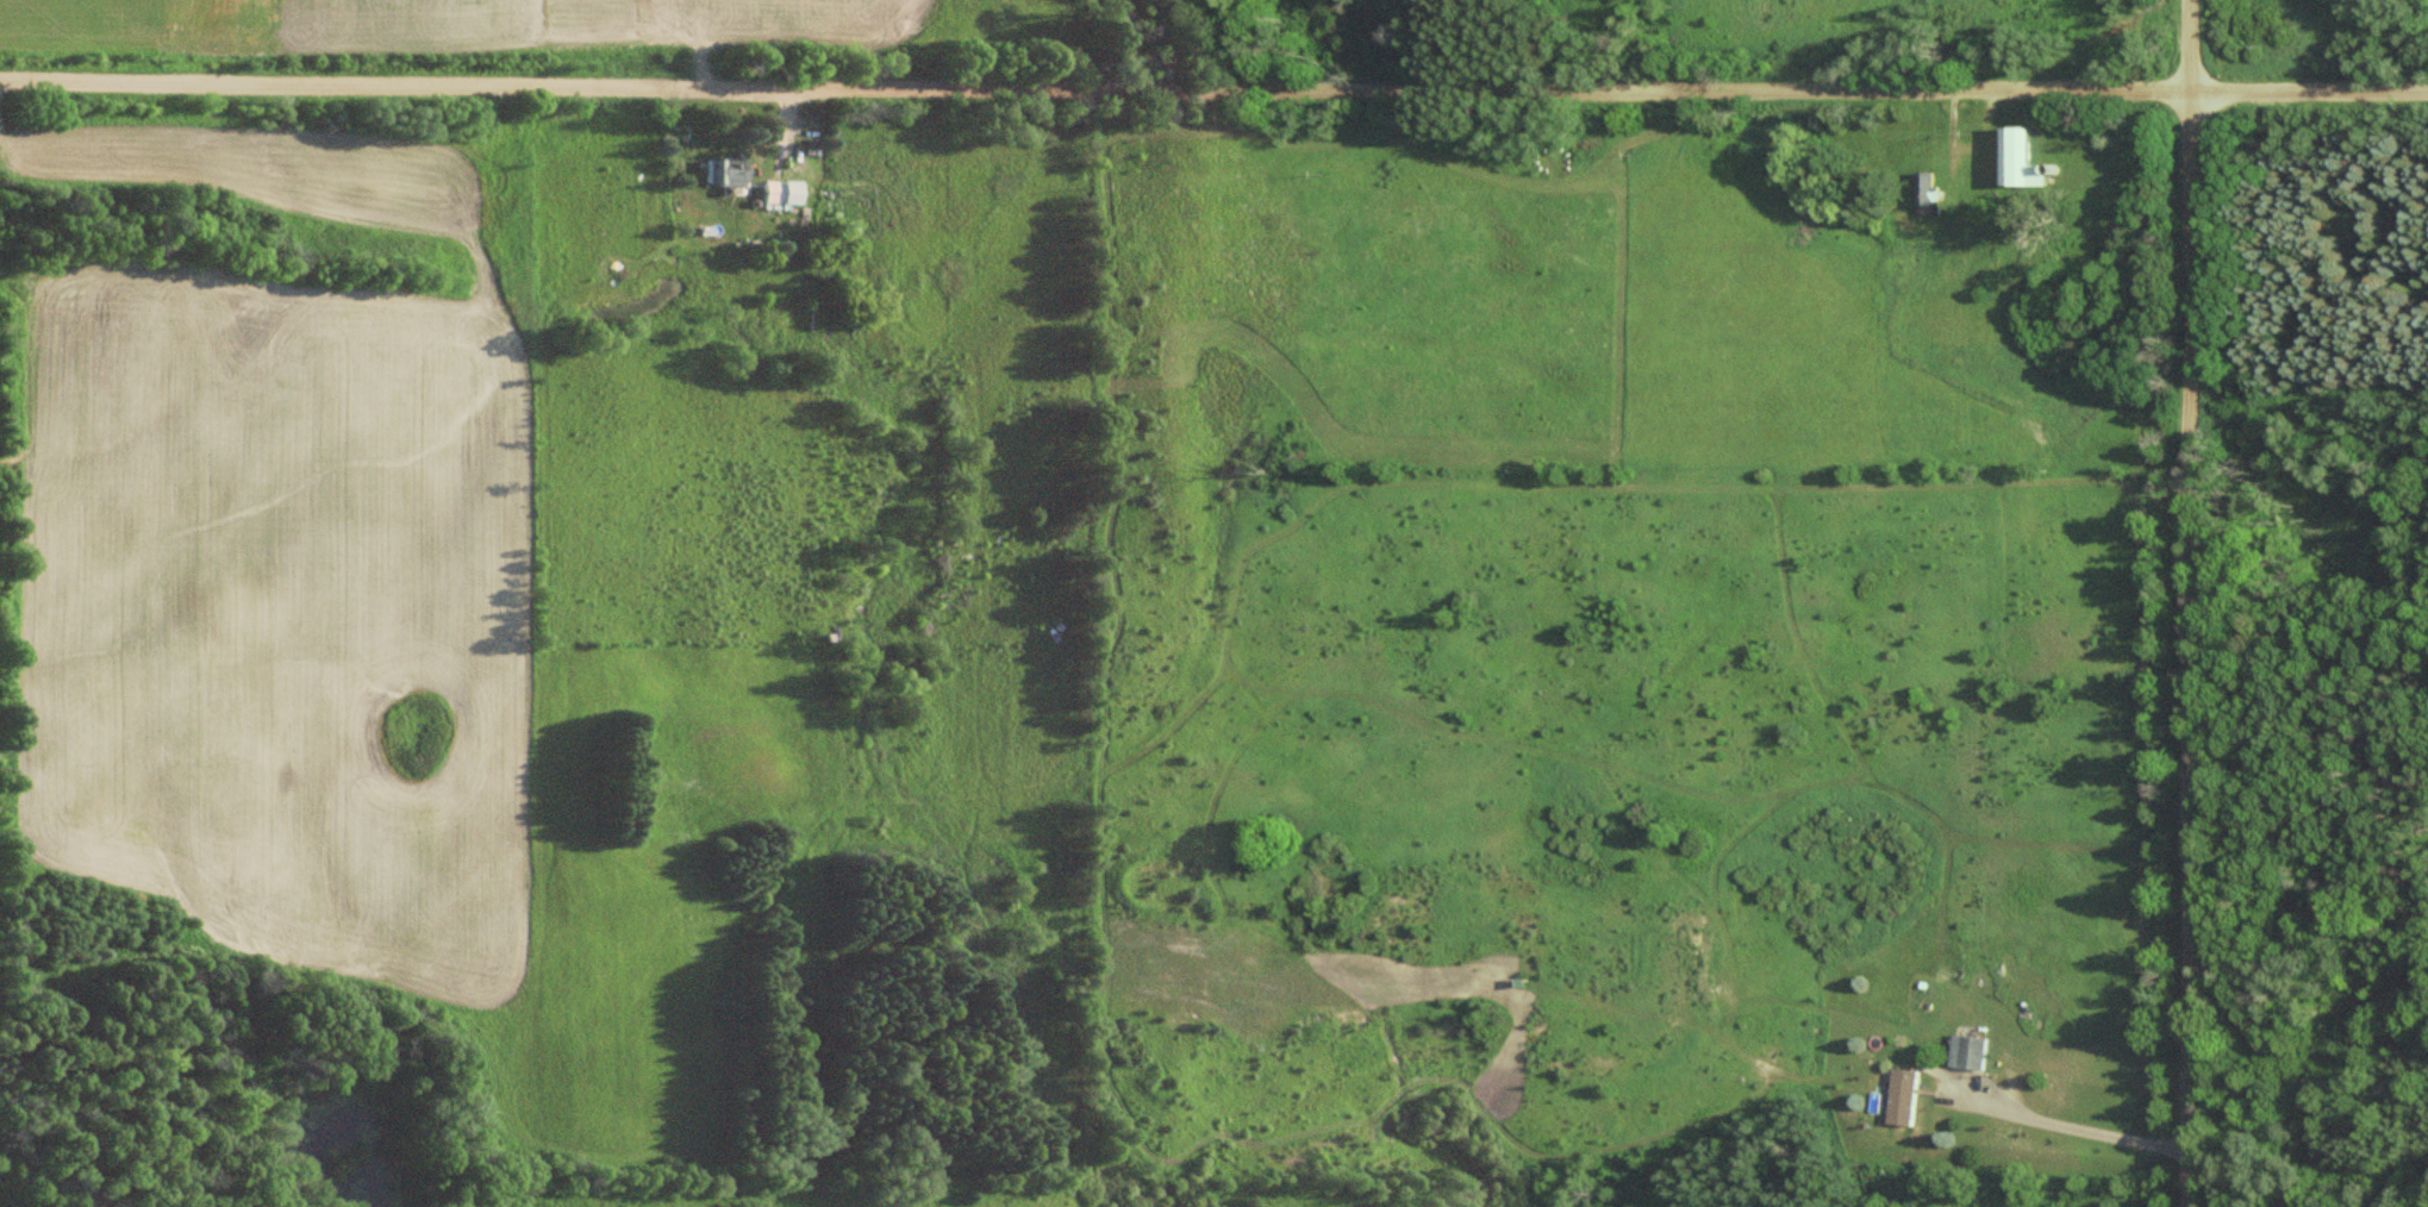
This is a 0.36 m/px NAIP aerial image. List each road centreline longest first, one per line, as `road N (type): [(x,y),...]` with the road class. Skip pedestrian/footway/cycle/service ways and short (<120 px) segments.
road 1 (residential): [(2427,92),(0,81)]
road 2 (residential): [(2189,1206),(2190,0)]

